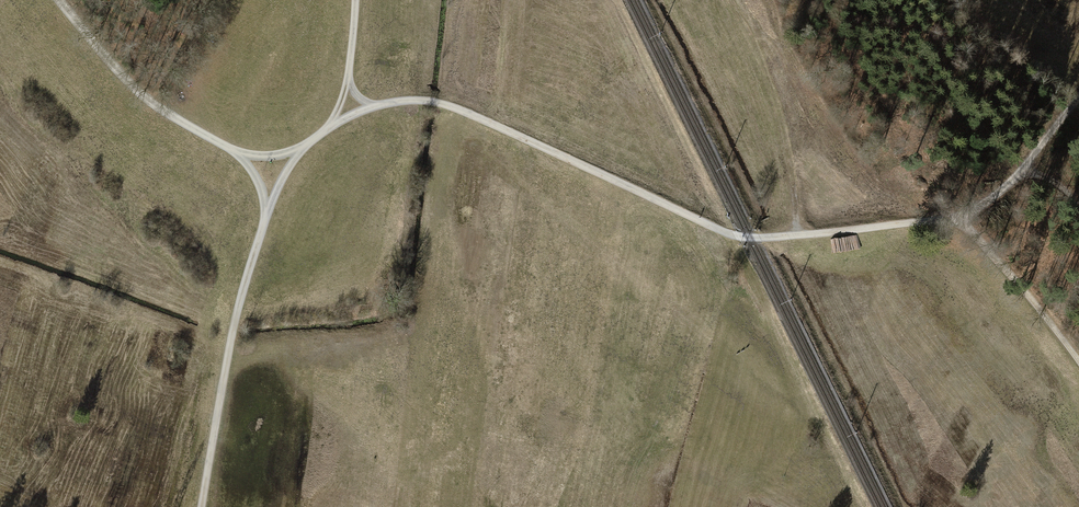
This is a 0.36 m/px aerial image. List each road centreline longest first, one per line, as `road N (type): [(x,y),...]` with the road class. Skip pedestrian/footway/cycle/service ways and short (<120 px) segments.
road 1 (track): [(959,218),(740,237),(436,102),(371,107),(302,150)]
road 2 (track): [(302,150),(281,180),(253,262),(202,506)]
road 3 (track): [(302,150),(239,154),(197,130),(163,107),(61,0)]
road 4 (track): [(959,218),(1078,362)]
road 5 (track): [(1078,98),(1016,176),(959,218)]

